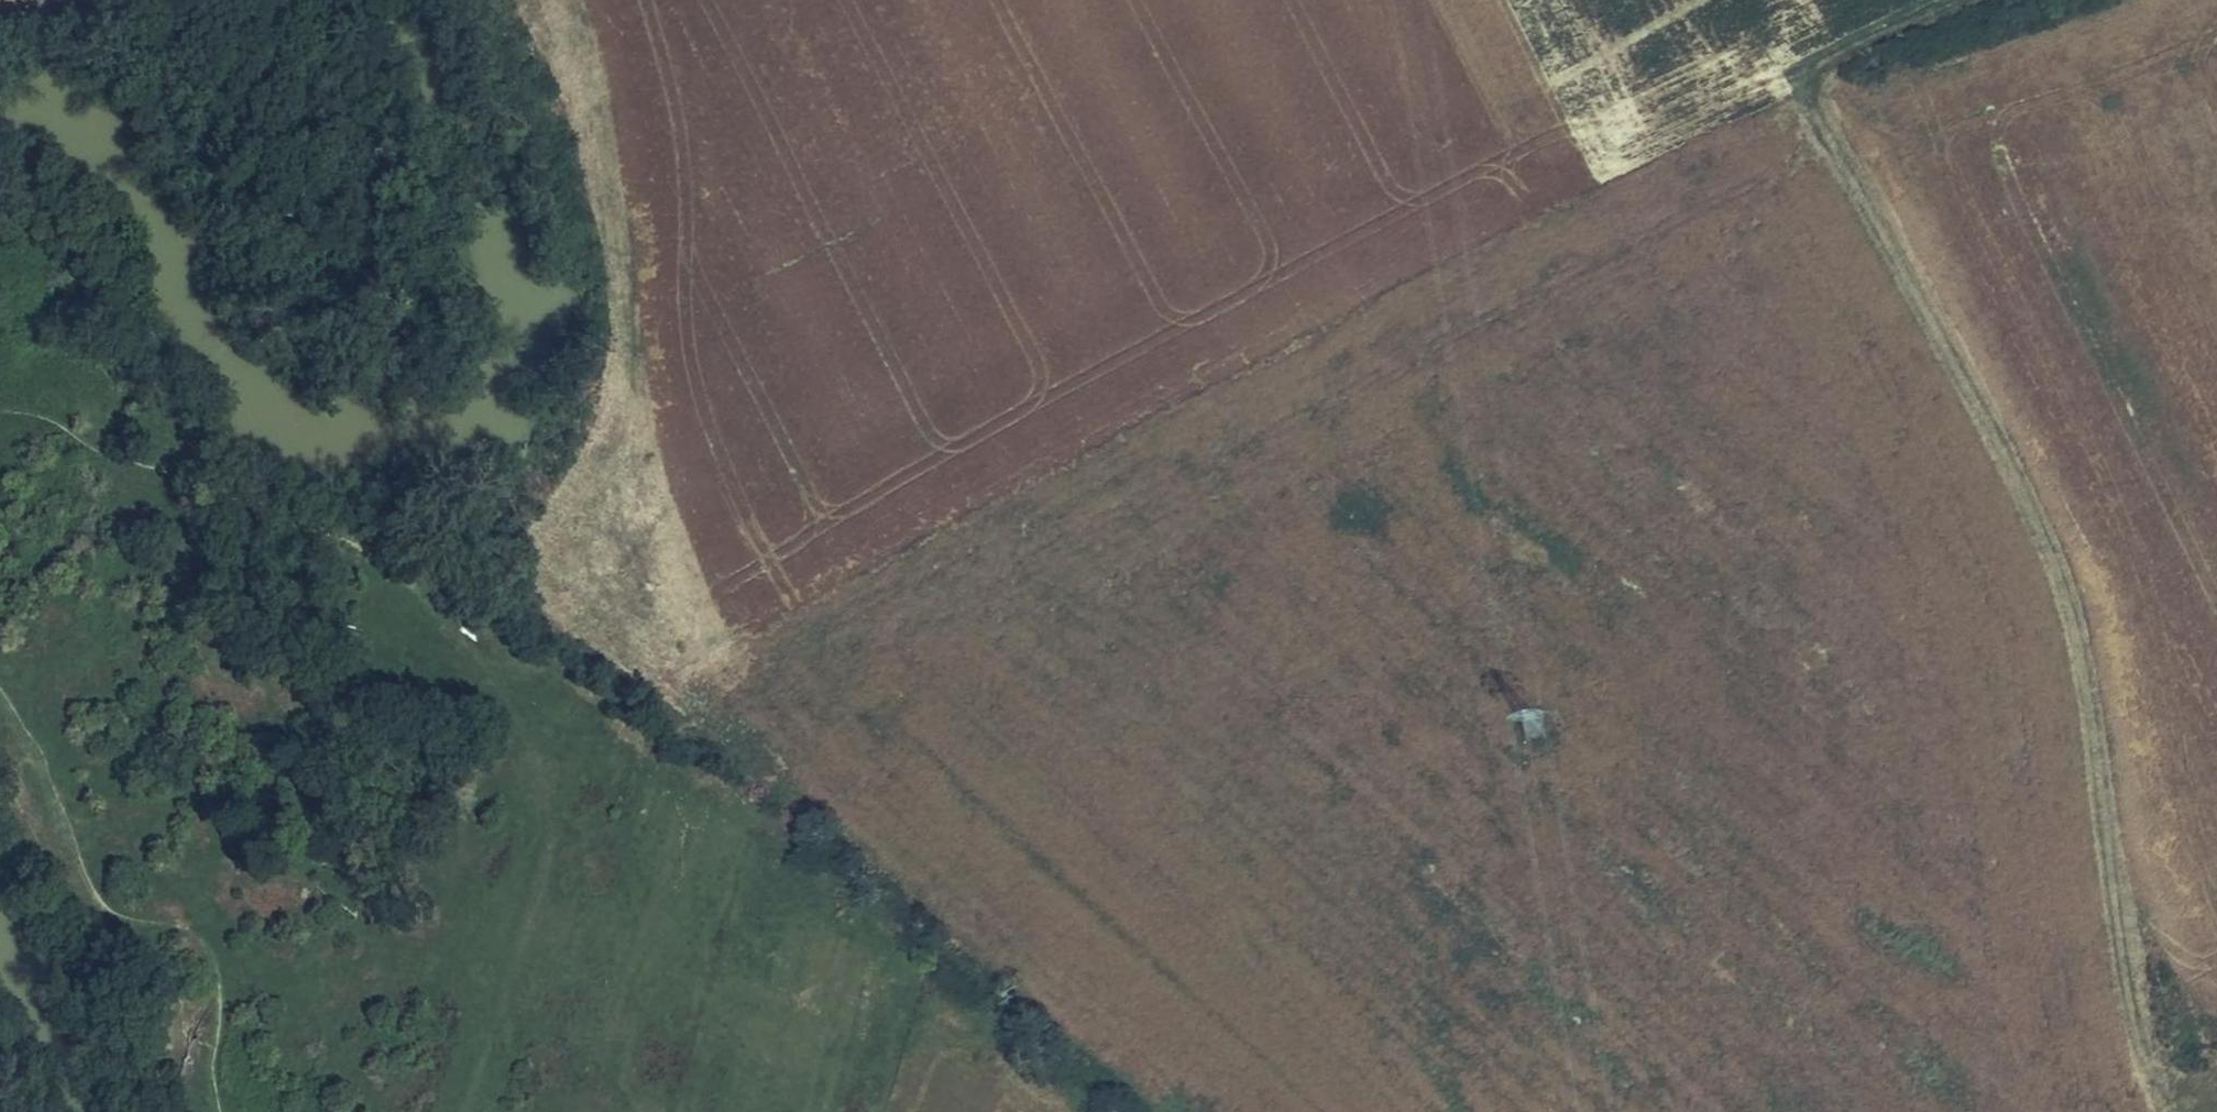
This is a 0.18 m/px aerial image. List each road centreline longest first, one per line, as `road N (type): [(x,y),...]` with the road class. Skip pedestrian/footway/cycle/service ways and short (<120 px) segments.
road 1 (track): [(2164,1111),(2140,1046),(2080,627),(2057,560),(1812,110),(1822,69),(1986,0)]

